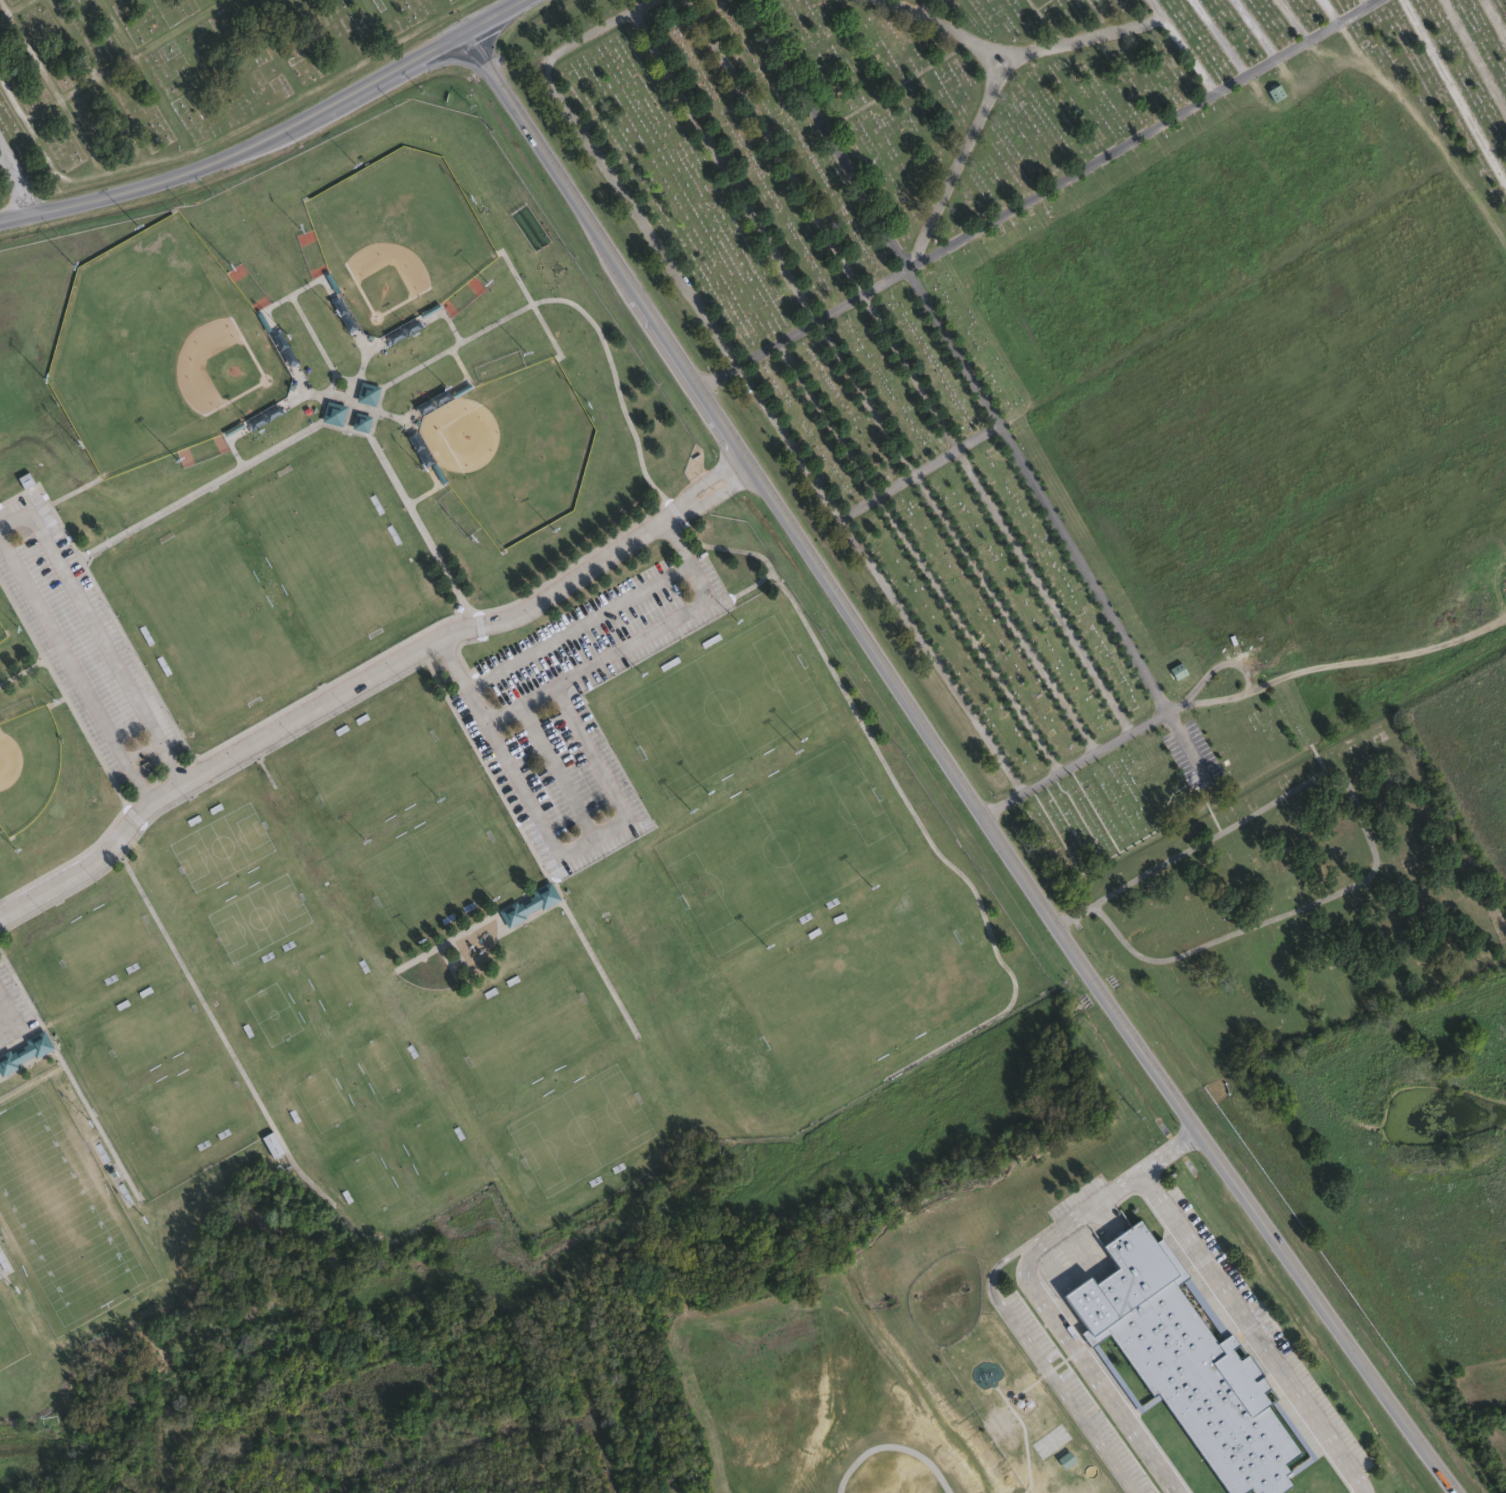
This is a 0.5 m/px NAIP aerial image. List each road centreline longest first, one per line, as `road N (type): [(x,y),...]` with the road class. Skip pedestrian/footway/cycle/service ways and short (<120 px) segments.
road 1 (tertiary): [(1465,1492),(1080,965),(464,29)]
road 2 (secondary): [(0,220),(192,168),(518,0)]

